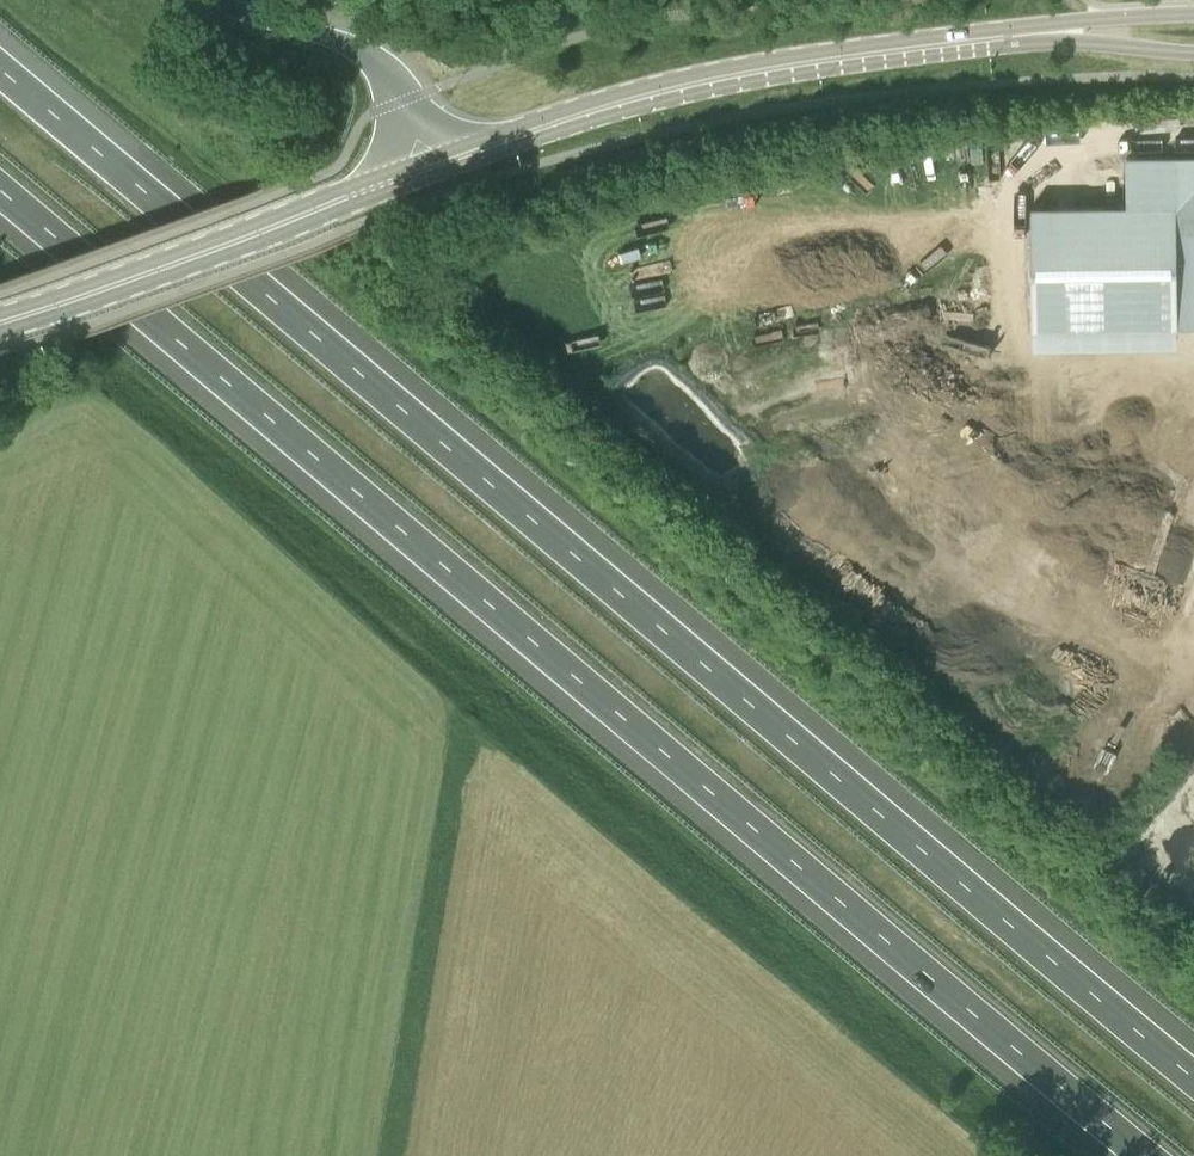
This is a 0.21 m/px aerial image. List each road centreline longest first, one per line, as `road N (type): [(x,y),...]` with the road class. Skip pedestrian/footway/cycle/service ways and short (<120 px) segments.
road 1 (motorway): [(1193,1078),(0,67)]
road 2 (motorway): [(0,192),(1142,1155)]
road 3 (secondary): [(427,168),(554,122),(713,80),(1074,31)]
road 4 (track): [(394,1155),(462,737),(443,712)]
road 5 (secondary): [(2,323),(427,168)]
road 6 (motorway): [(427,168),(399,103),(355,49),(198,0)]
road 7 (secondary): [(1074,31),(1133,48),(1193,51)]
road 8 (secondary): [(1193,13),(1117,18),(1074,31)]

